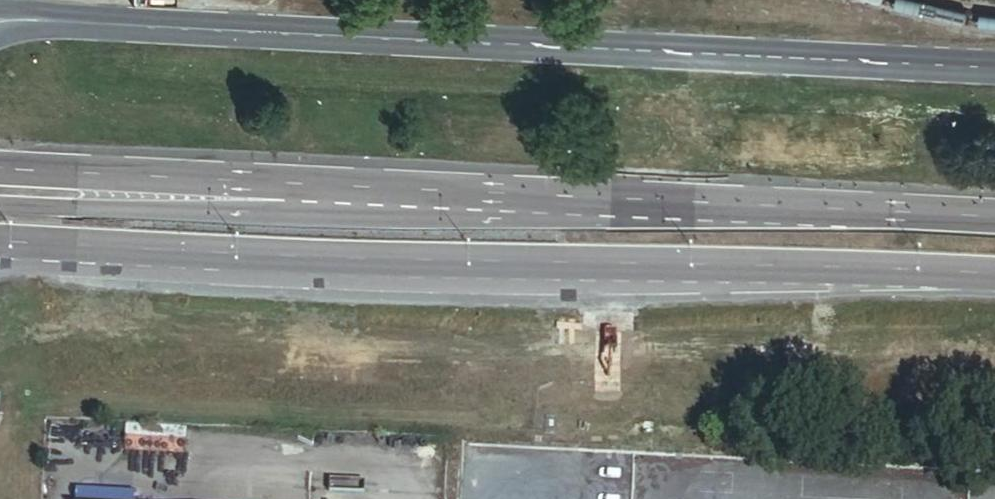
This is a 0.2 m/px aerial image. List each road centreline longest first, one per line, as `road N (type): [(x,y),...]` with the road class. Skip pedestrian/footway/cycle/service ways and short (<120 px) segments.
road 1 (secondary): [(994,221),(0,177)]
road 2 (tertiary): [(994,67),(46,21)]
road 3 (secondary): [(104,242),(994,277)]

